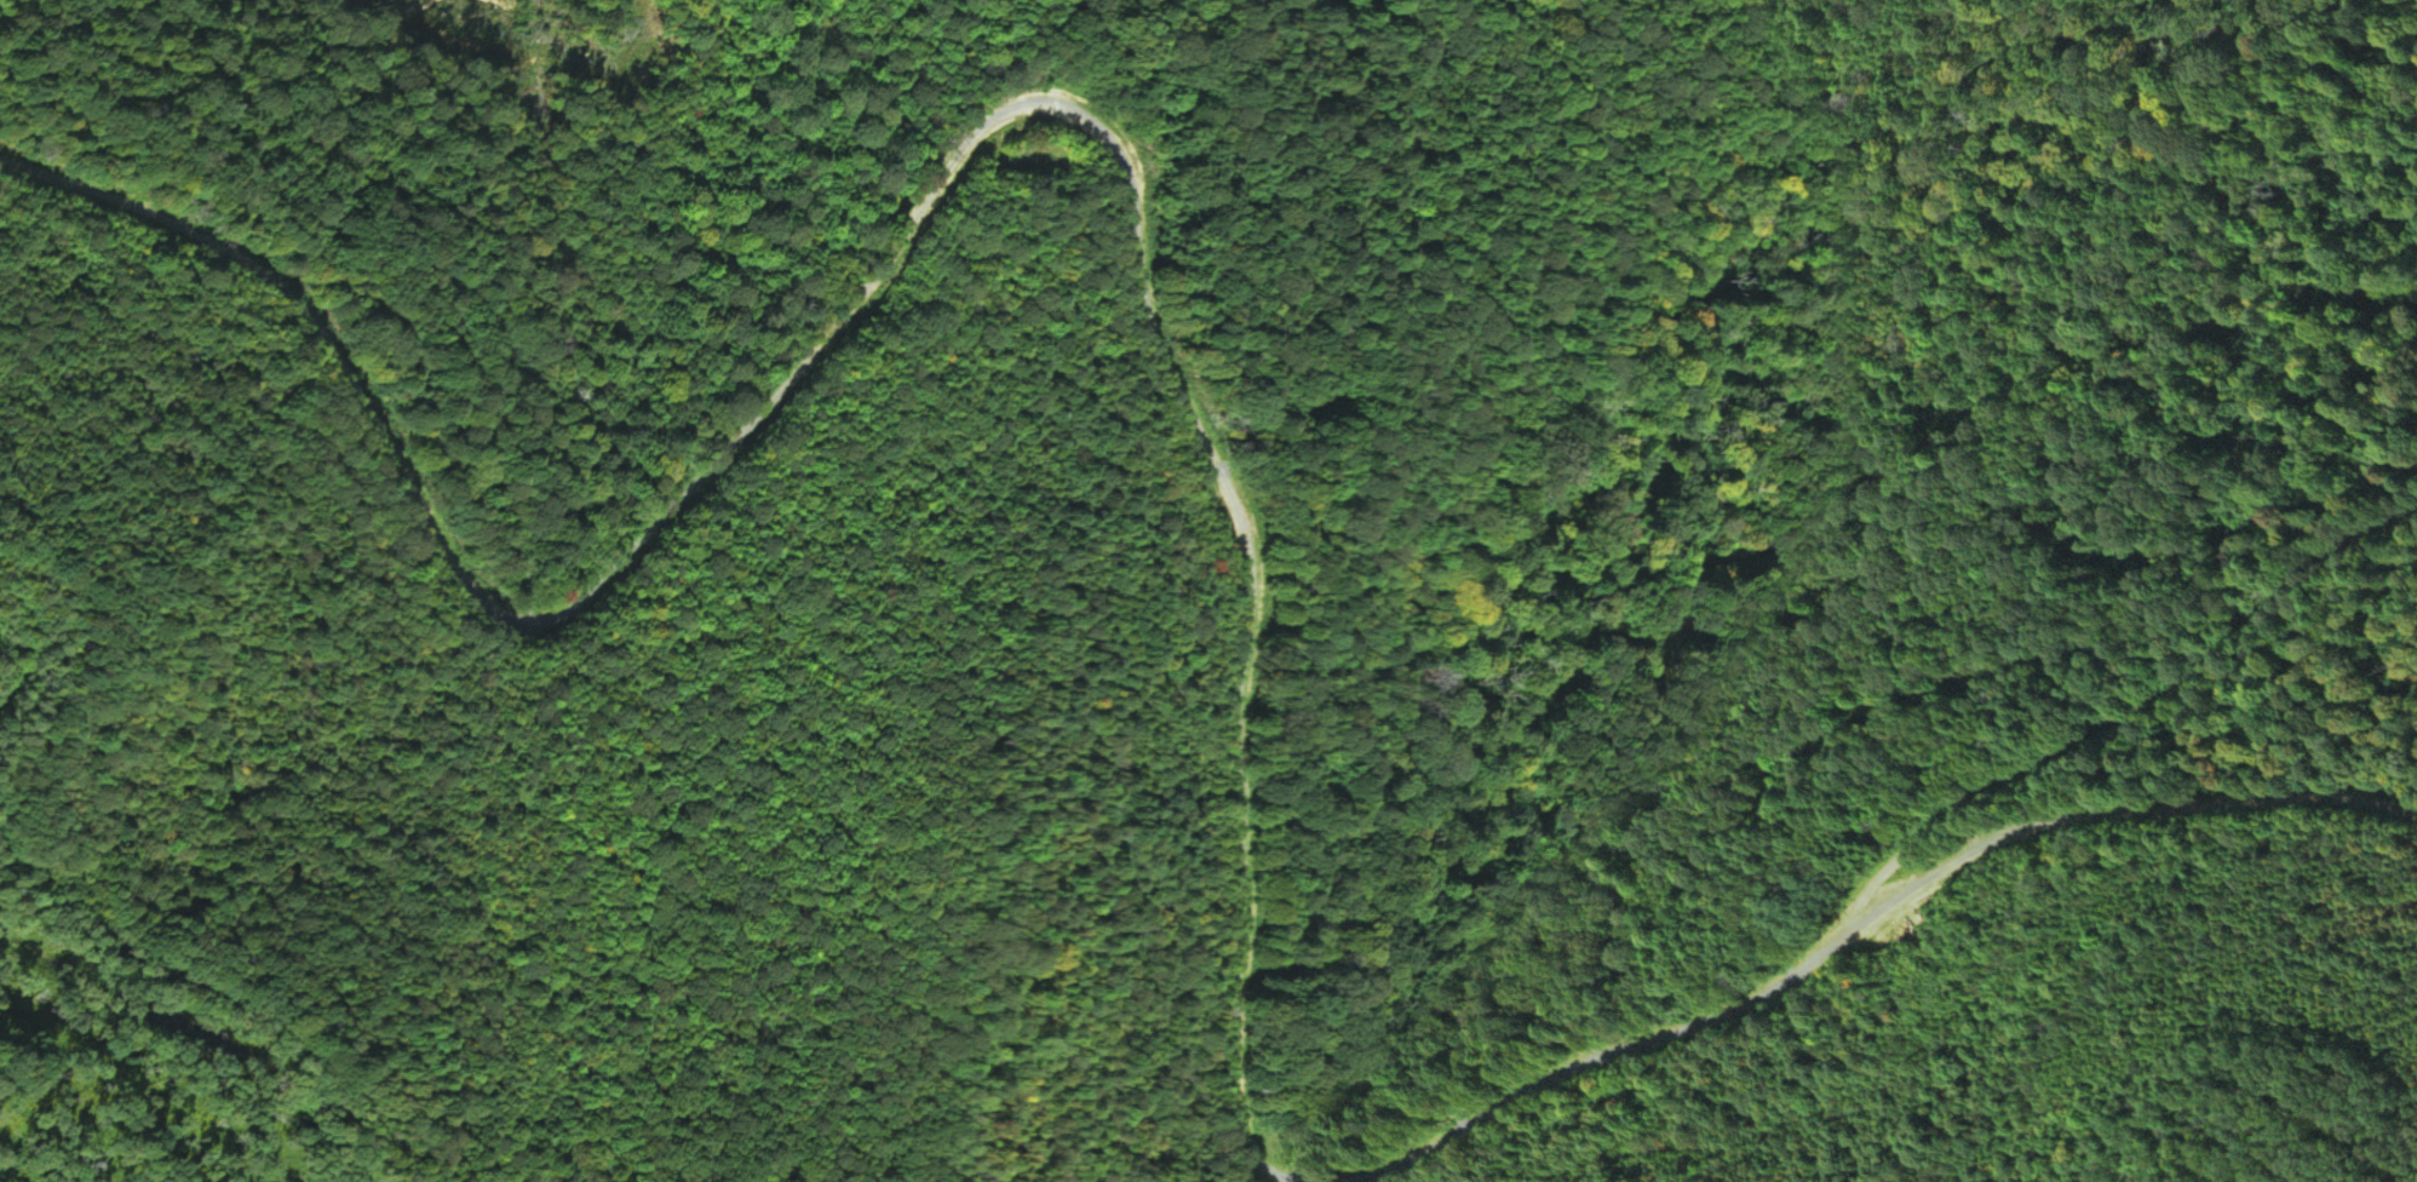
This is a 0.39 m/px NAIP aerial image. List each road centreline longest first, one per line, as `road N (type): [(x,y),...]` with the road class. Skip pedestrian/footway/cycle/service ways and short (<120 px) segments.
road 1 (residential): [(2416,732),(2293,750),(1975,819),(1954,842),(1640,1040),(1479,1111),(1387,1129),(1336,1077),(1307,963),(1297,787),(1334,401),(1288,264),(1234,155),(1156,91),(1091,74),(1032,99),(955,185),(730,492),(631,552),(546,538),(490,503),(397,327),(321,223),(225,131),(138,80),(0,64)]
road 2 (residential): [(1975,819),(2123,669),(2416,519)]
road 3 (residential): [(0,1038),(76,1100),(133,1181)]

